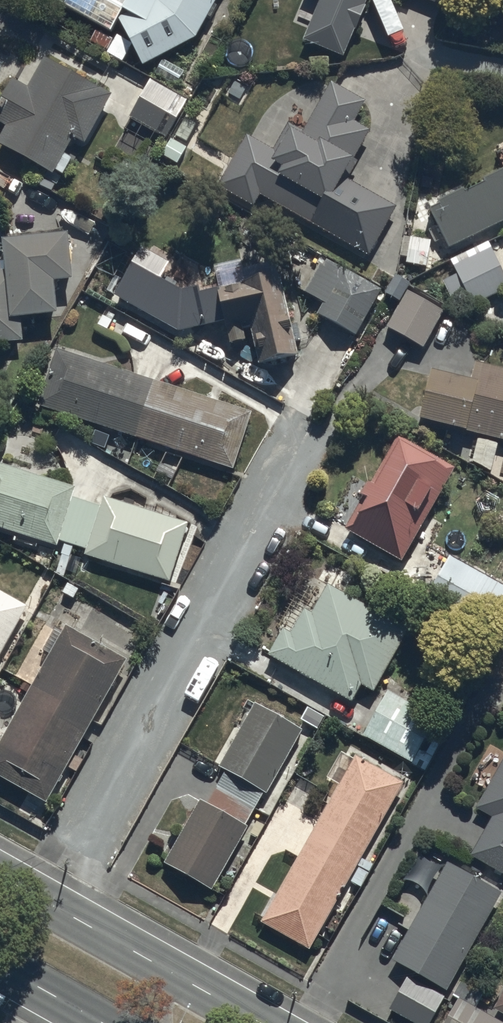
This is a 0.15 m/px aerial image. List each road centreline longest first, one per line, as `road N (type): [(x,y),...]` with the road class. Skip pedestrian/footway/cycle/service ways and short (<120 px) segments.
road 1 (secondary): [(0,878),(257,1022)]

